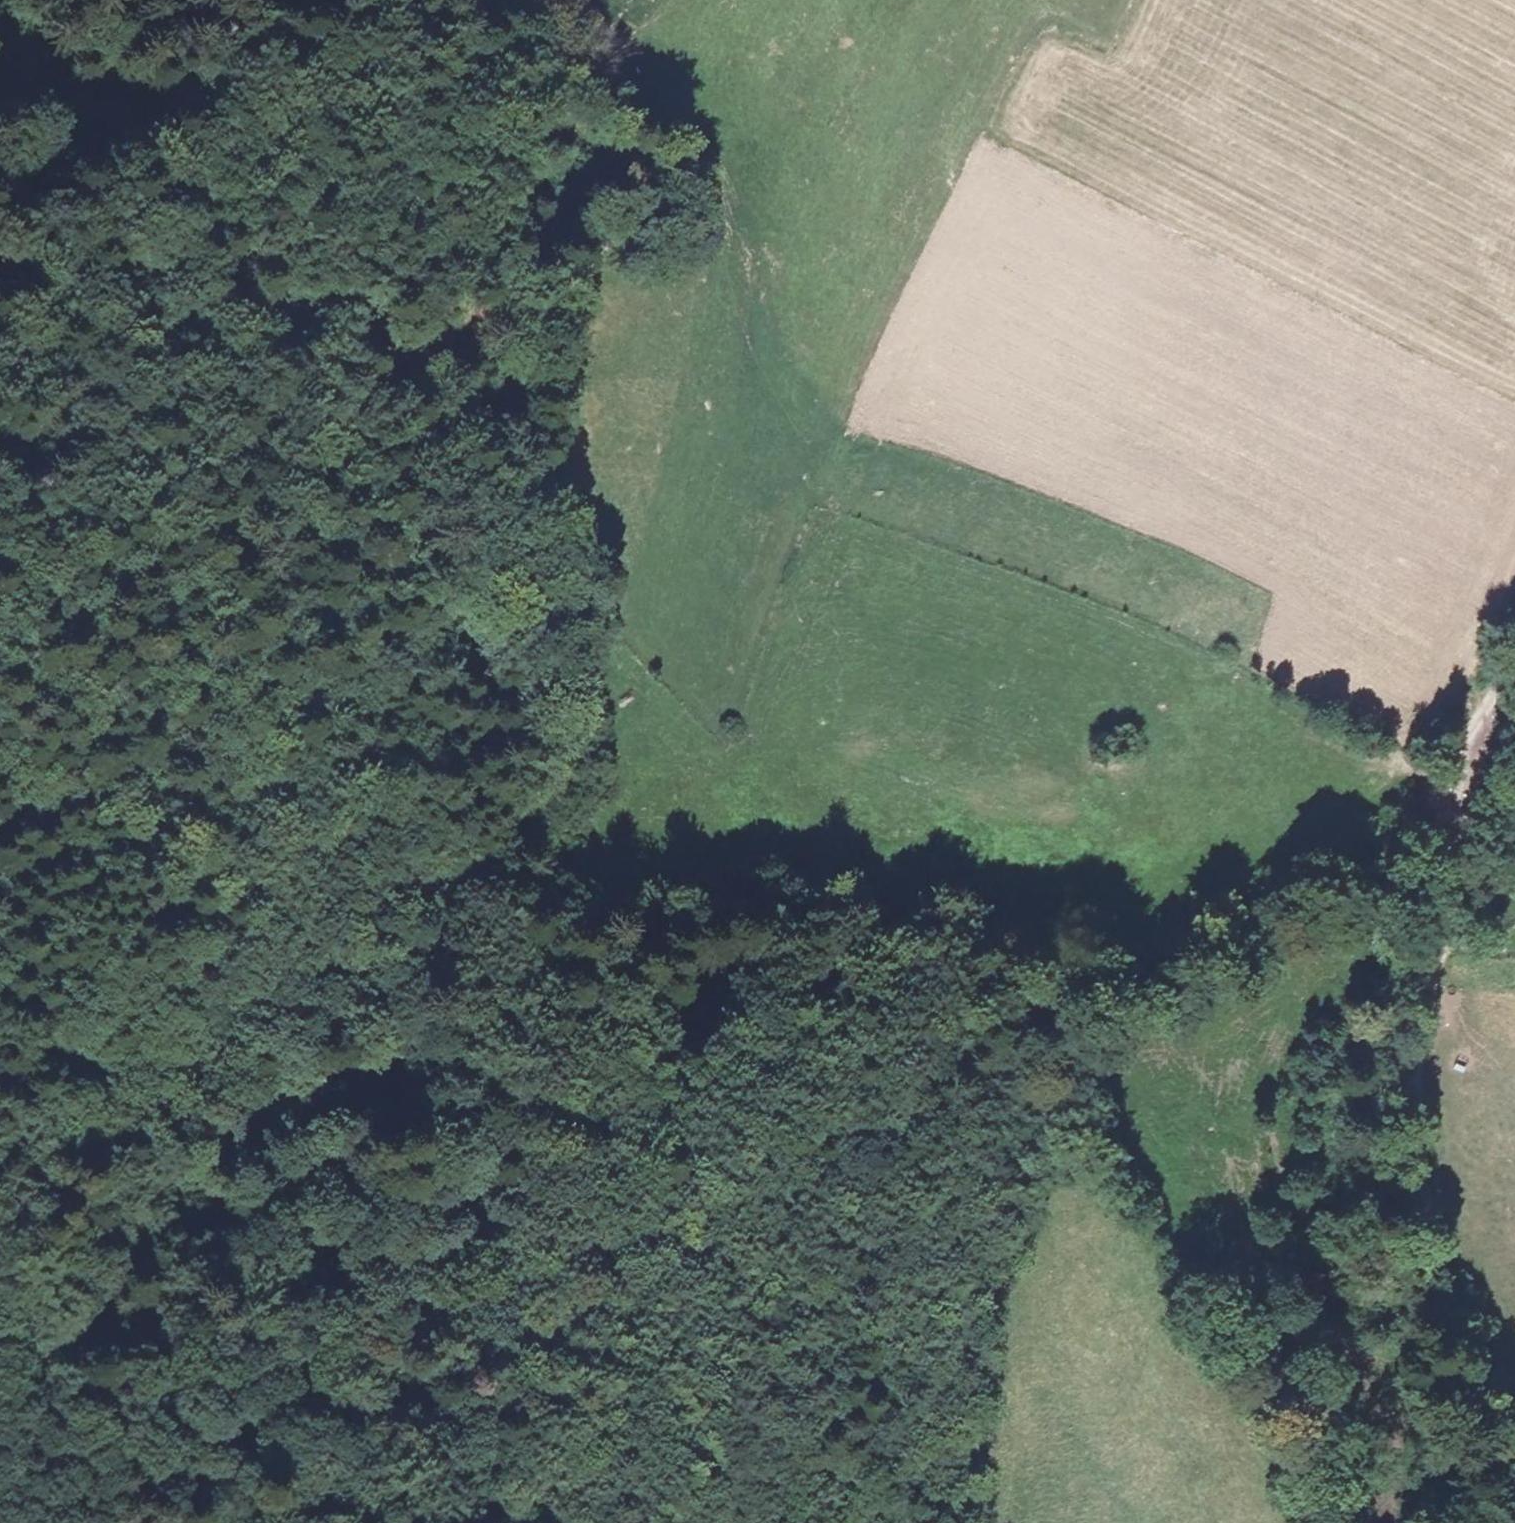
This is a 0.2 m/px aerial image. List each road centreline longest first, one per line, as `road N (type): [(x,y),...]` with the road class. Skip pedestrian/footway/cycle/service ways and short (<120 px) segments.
road 1 (track): [(513,0),(565,182),(521,380),(539,786),(513,934),(575,983),(802,923),(890,938),(1109,999),(1299,924),(1449,784)]
road 2 (track): [(1510,1522),(1509,1442),(1442,1283),(1408,1112),(1449,784)]
road 3 (unclassified): [(1514,621),(1449,784)]

